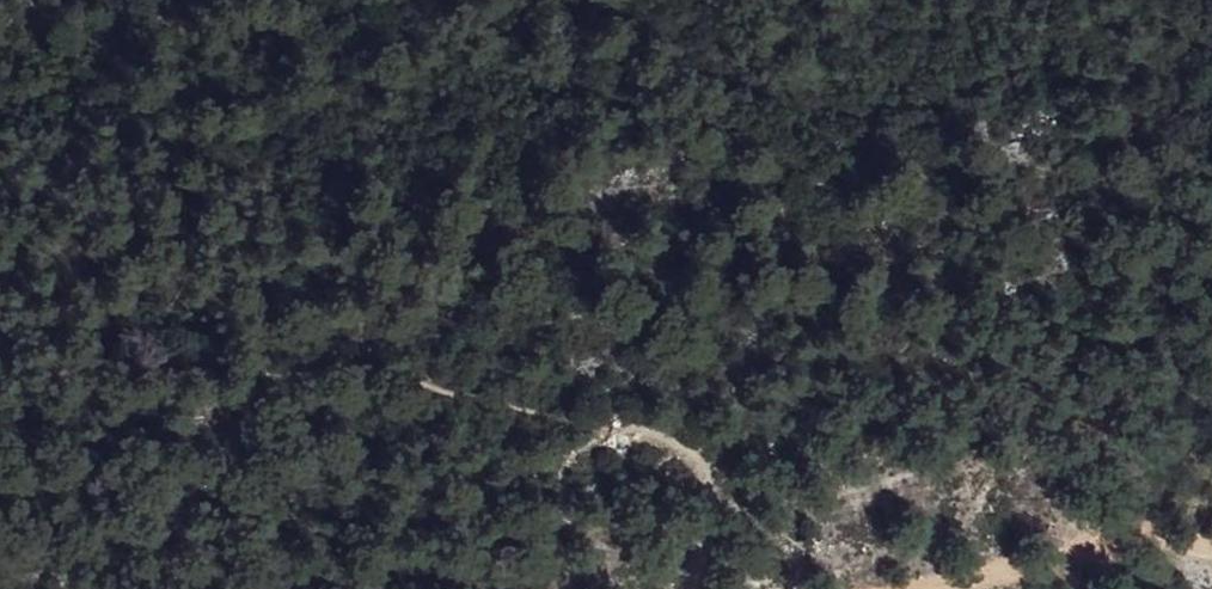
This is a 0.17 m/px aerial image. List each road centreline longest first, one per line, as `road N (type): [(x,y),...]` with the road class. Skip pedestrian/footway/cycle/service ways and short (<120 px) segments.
road 1 (track): [(883,588),(958,579),(1067,541),(1211,542)]

